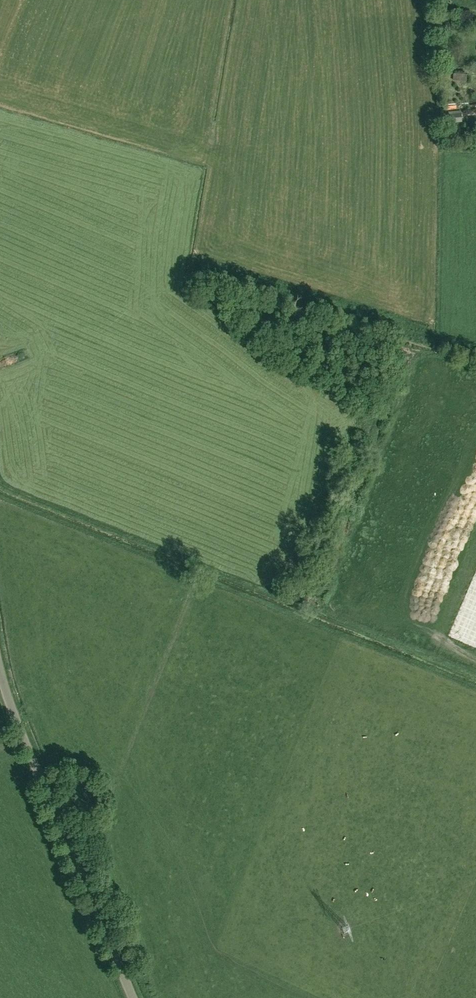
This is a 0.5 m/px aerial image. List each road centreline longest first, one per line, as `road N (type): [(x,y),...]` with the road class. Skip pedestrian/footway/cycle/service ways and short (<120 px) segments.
road 1 (unclassified): [(134,997),(42,783),(0,658)]

